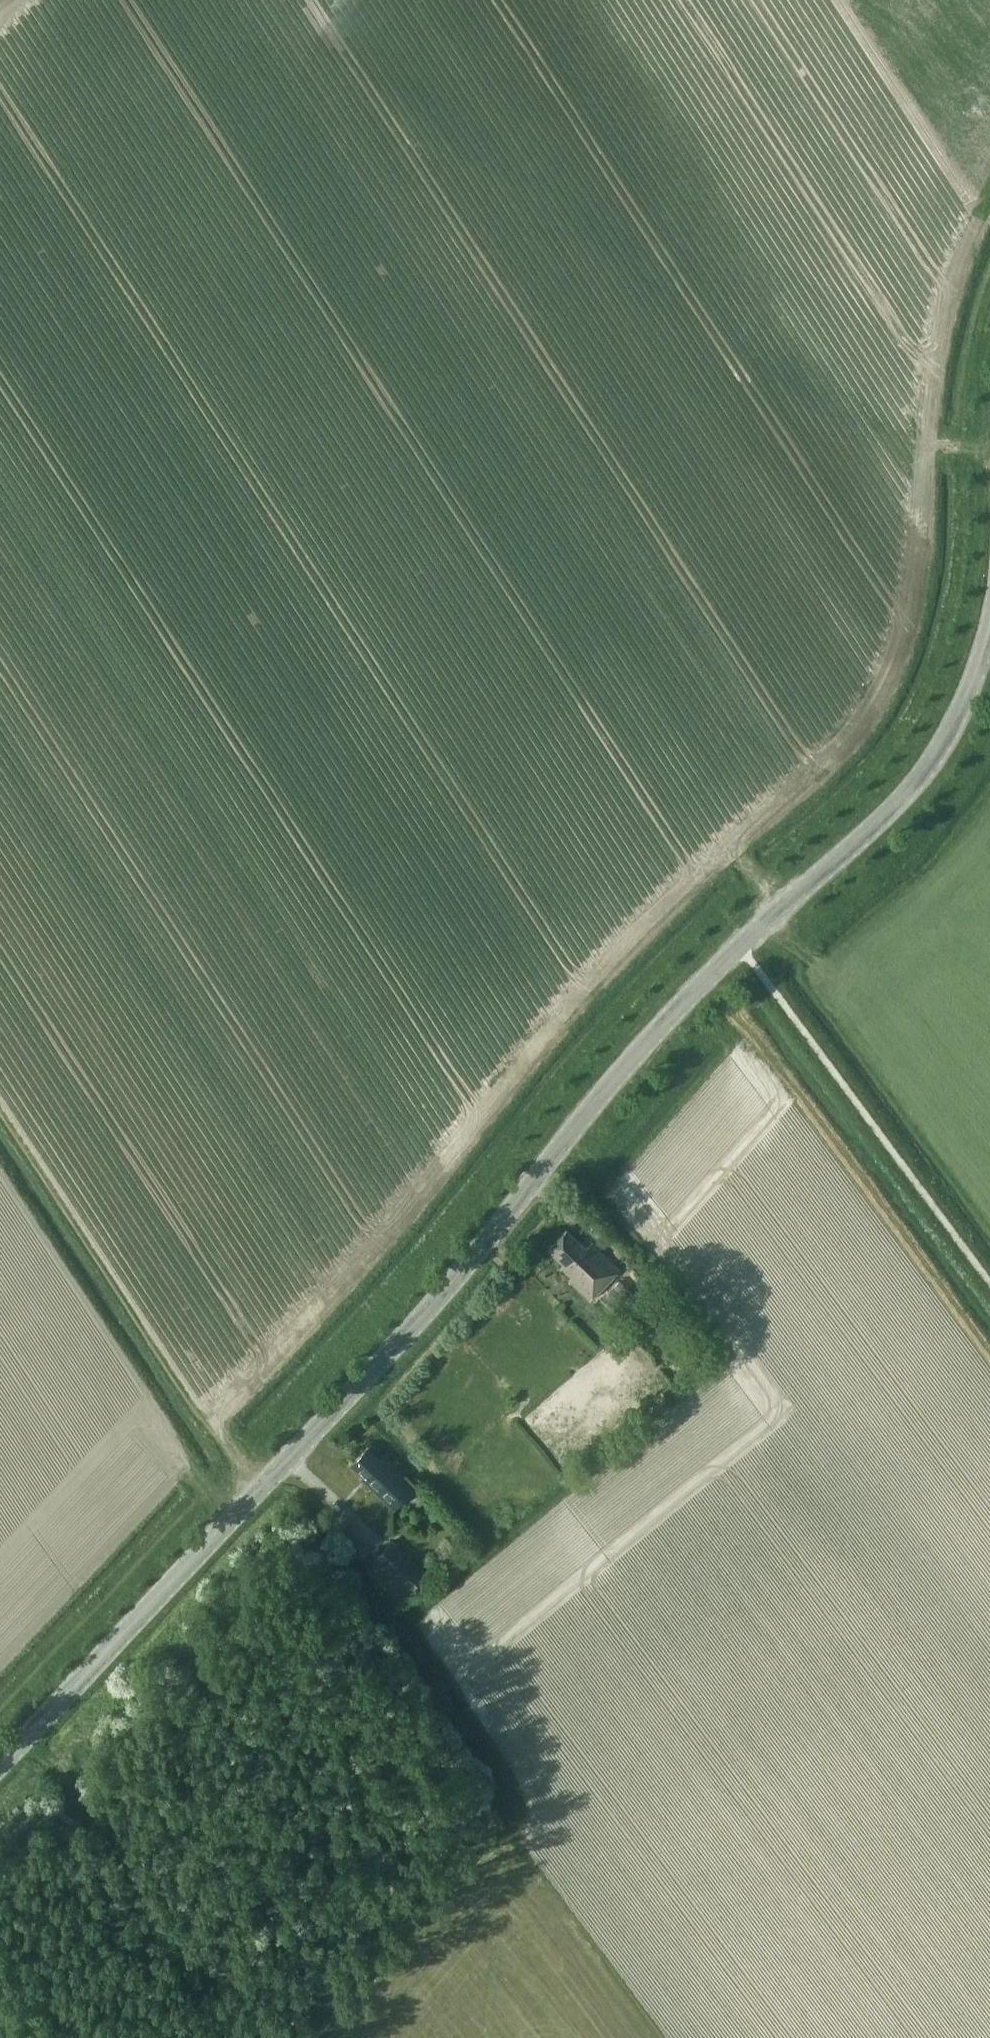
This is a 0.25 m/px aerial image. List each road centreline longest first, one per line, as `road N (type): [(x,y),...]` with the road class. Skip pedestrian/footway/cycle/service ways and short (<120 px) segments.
road 1 (tertiary): [(0,1765),(488,1245),(699,988),(905,795),(948,735),(989,624)]

